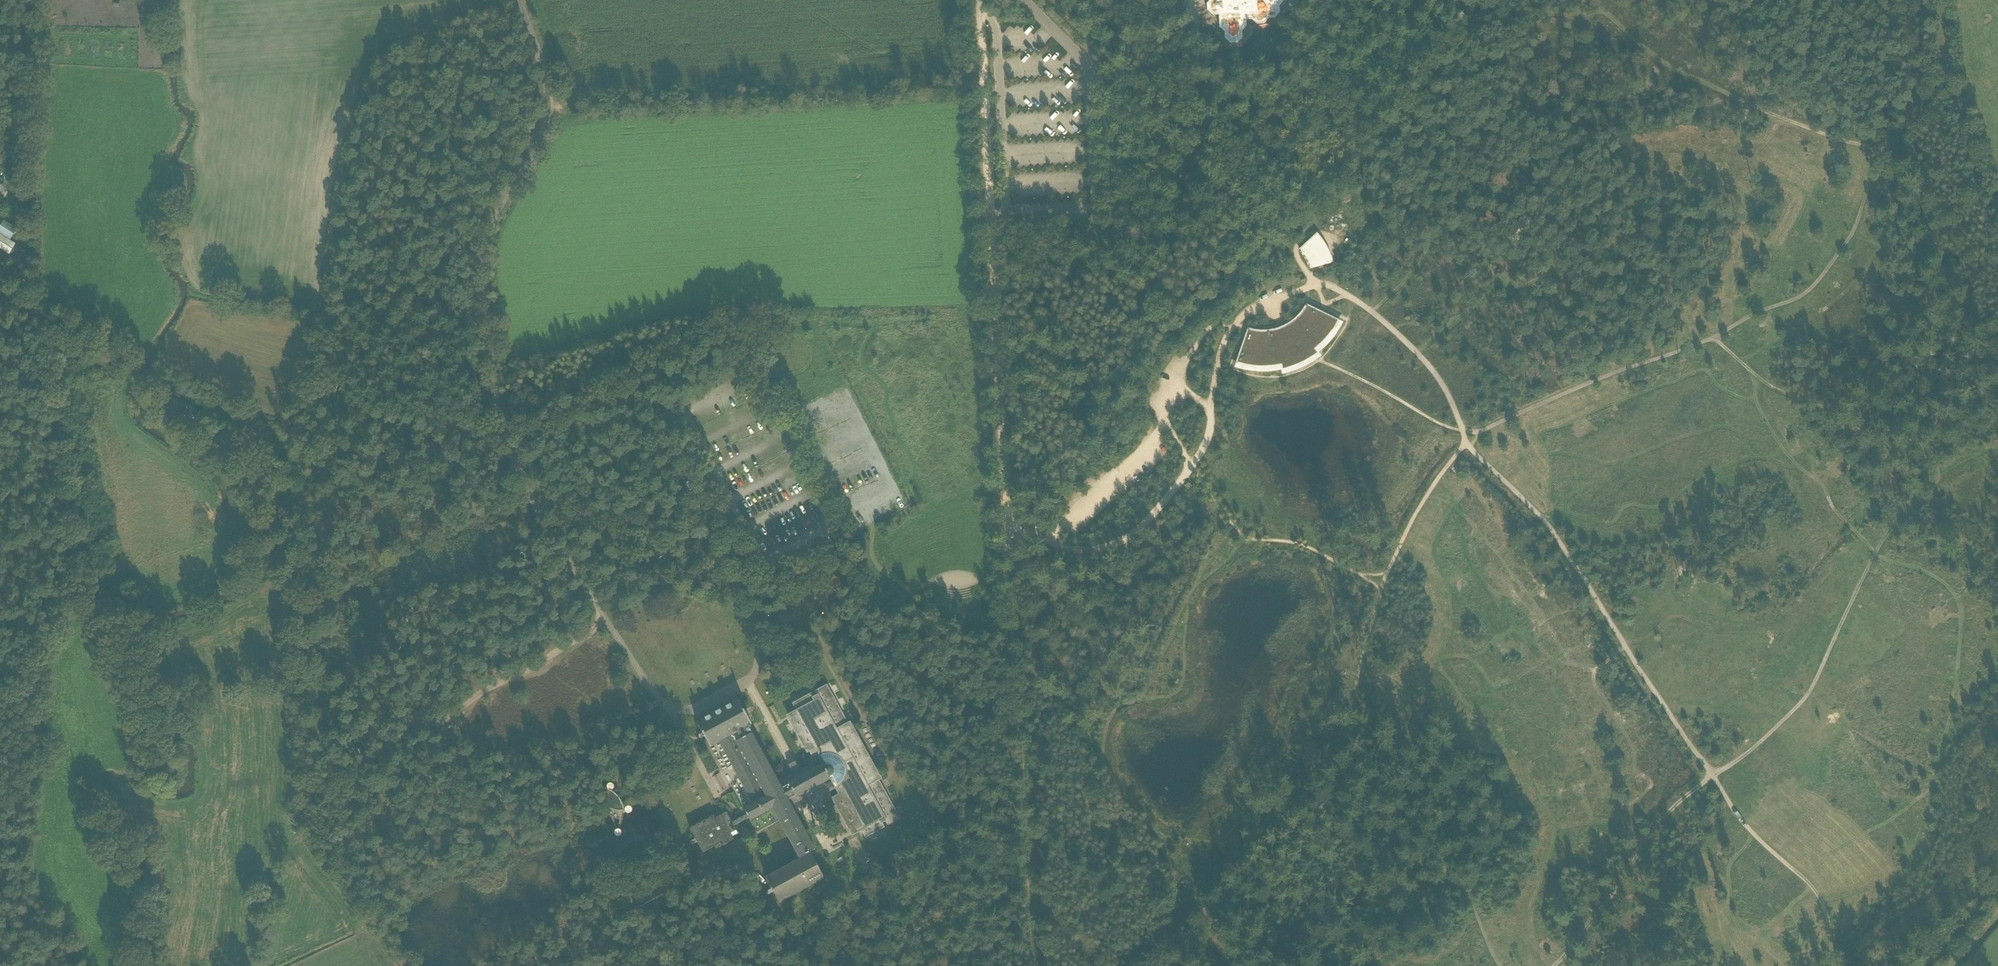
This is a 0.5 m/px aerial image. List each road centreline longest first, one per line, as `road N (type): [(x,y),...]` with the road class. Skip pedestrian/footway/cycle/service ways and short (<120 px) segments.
road 1 (unclassified): [(538,507),(498,403),(507,193),(550,119),(554,93),(517,0)]
road 2 (unclassified): [(666,707),(713,701),(751,678),(759,648),(674,458),(634,453),(538,507)]
road 3 (track): [(1008,523),(1039,965)]
road 4 (track): [(327,802),(411,726),(606,619)]
road 5 (track): [(0,294),(258,423),(276,417)]
road 6 (unclassified): [(666,707),(538,507)]

